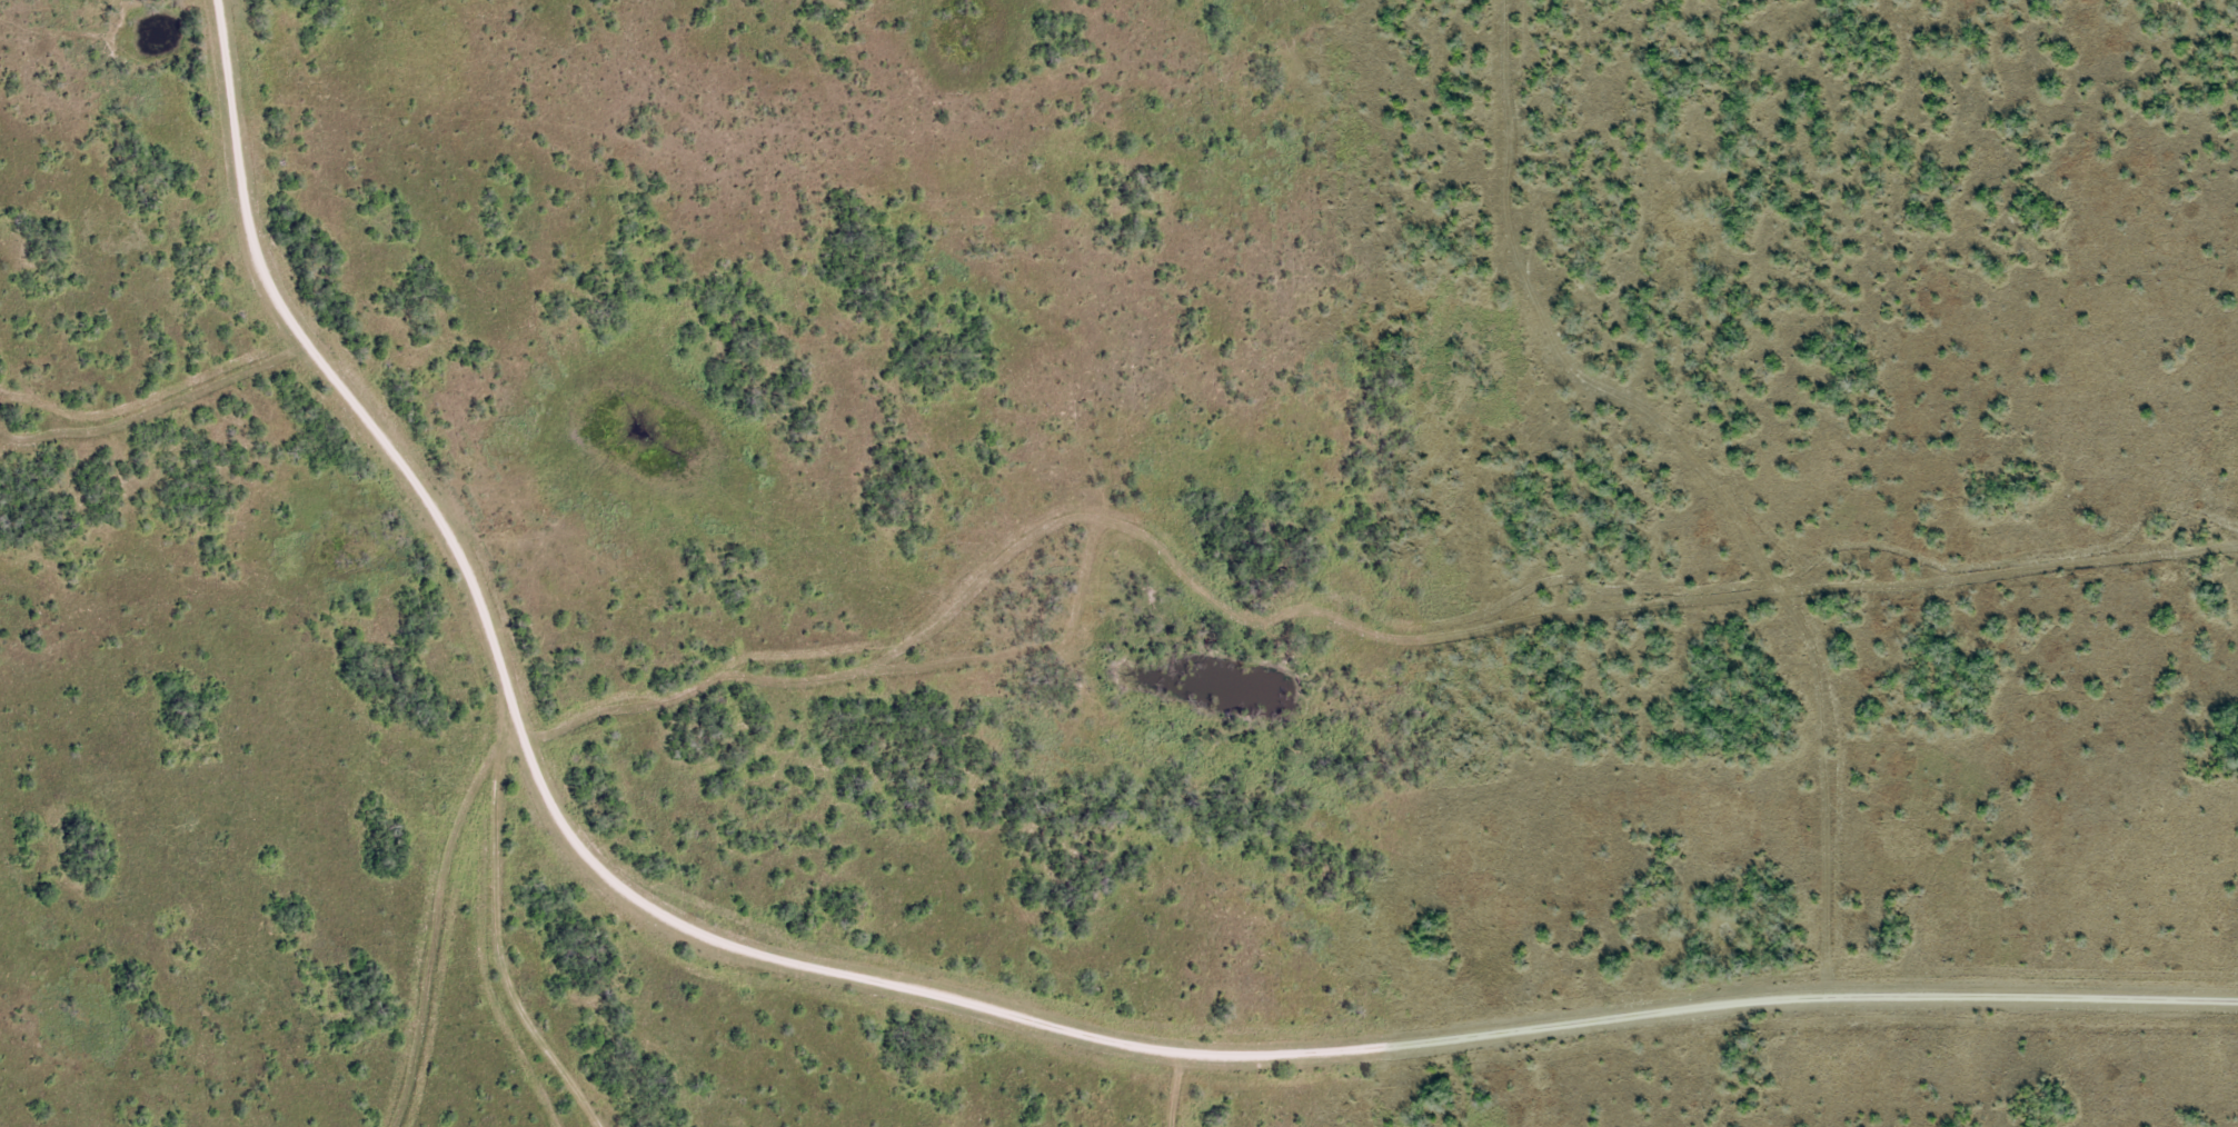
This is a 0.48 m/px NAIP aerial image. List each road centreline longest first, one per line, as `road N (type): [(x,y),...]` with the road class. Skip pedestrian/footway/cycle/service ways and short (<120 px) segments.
road 1 (residential): [(546,767),(583,782),(630,895),(667,927),(1138,1070),(1409,1070),(1928,995),(2237,991)]
road 2 (residential): [(631,1126),(561,1049),(525,979),(546,767),(525,650),(456,517),(276,267),(276,0)]

